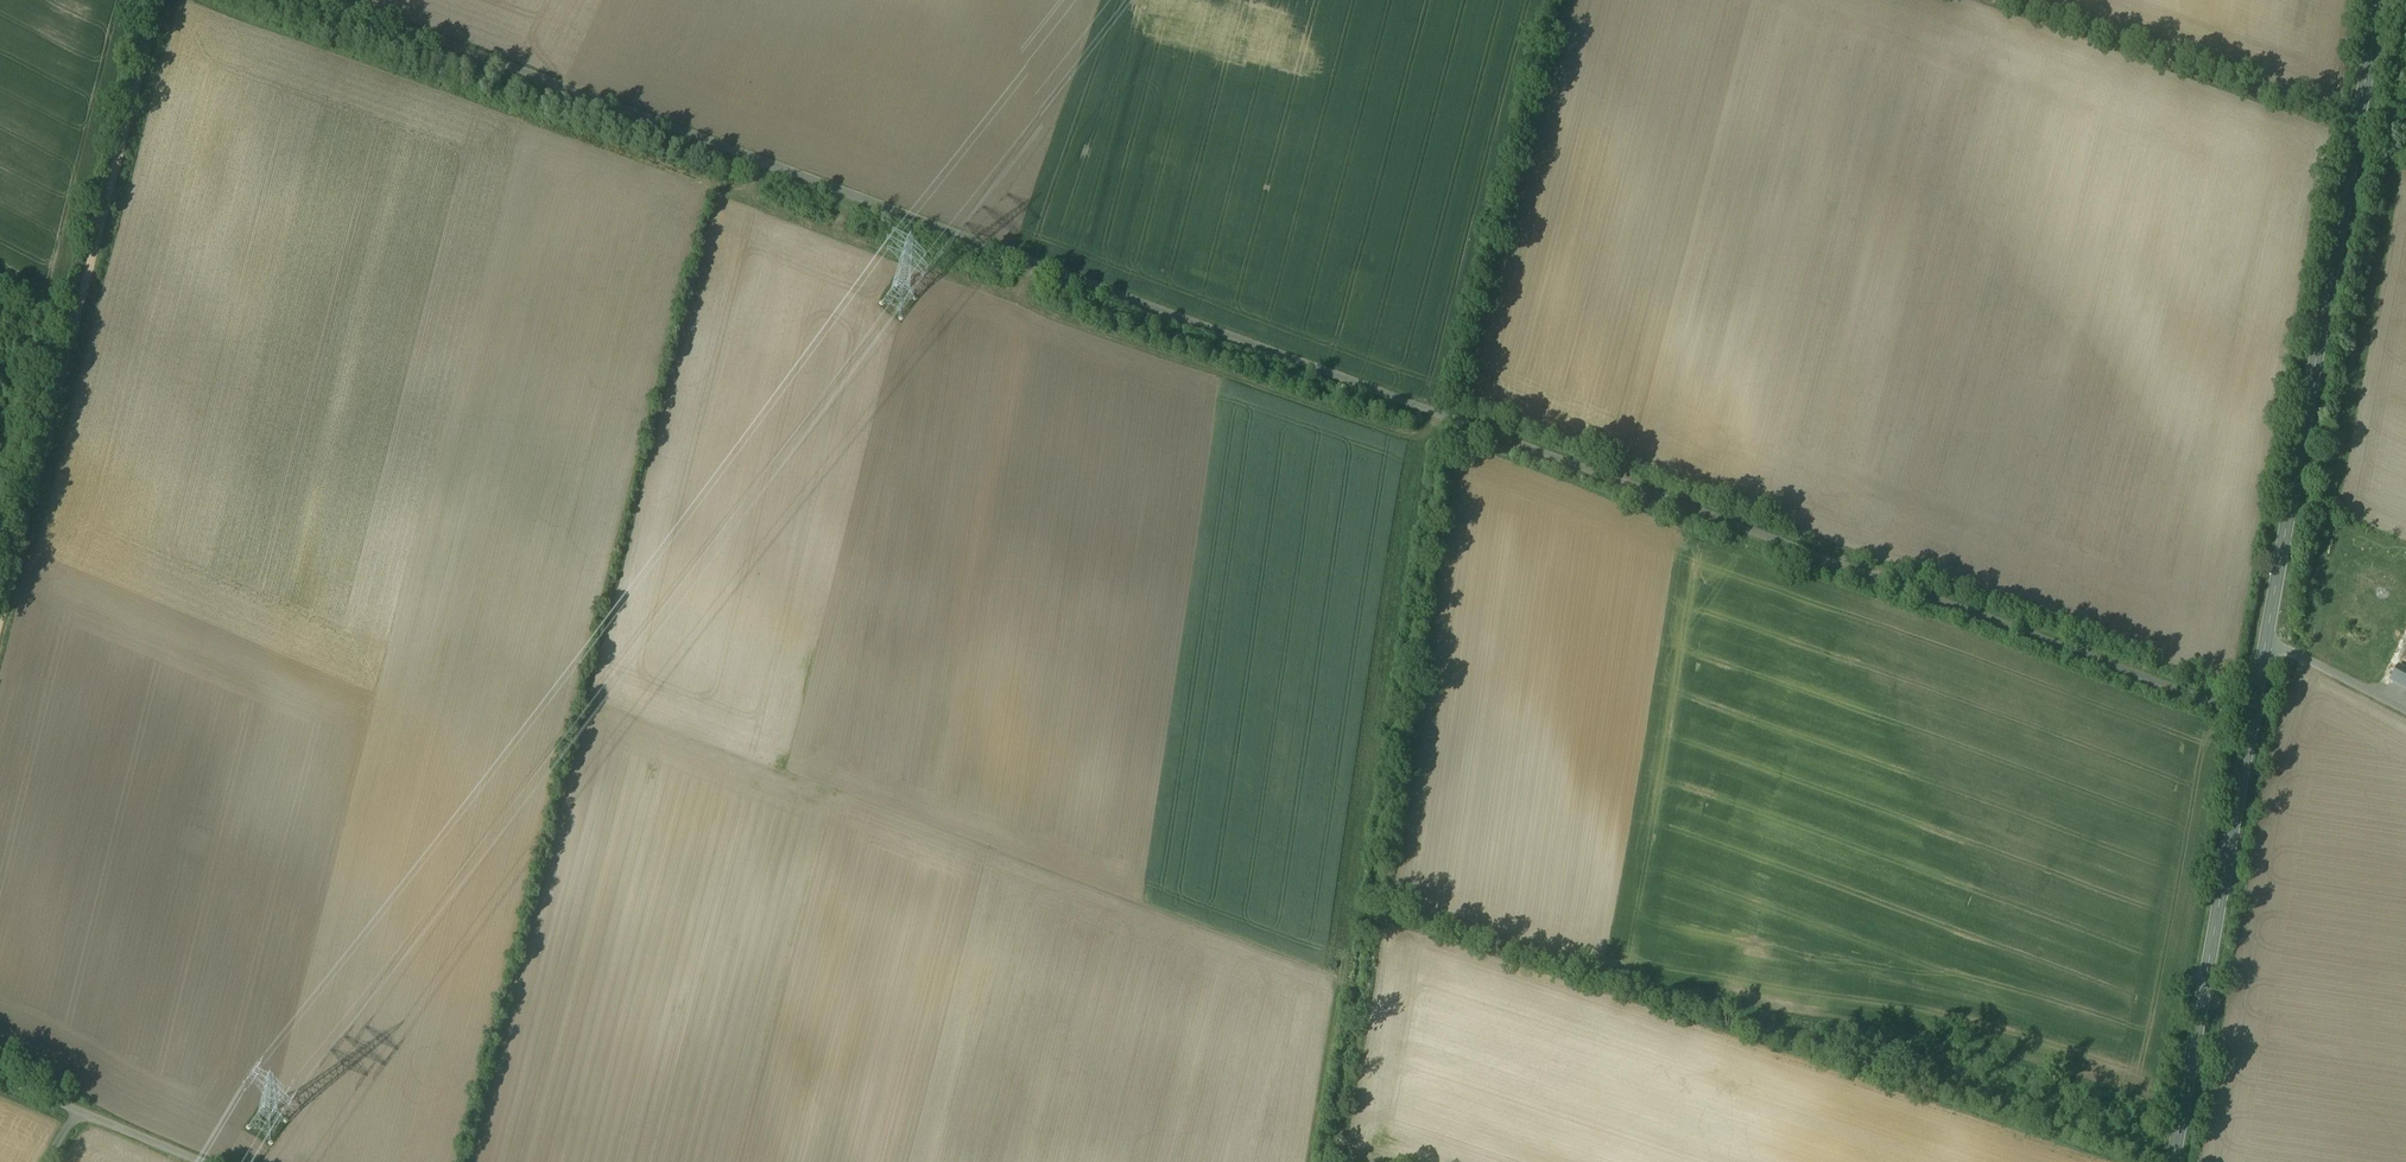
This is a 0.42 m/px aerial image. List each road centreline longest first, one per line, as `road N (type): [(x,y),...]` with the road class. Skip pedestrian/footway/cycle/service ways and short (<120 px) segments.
road 1 (unclassified): [(330,0),(1021,252),(2251,725)]
road 2 (secondary): [(2266,644),(2379,0)]
road 3 (track): [(158,0),(0,616)]
road 4 (secondary): [(2171,1161),(2251,725)]
road 5 (unclassified): [(0,1089),(177,1161)]
road 6 (unclassified): [(2405,711),(2266,644)]

